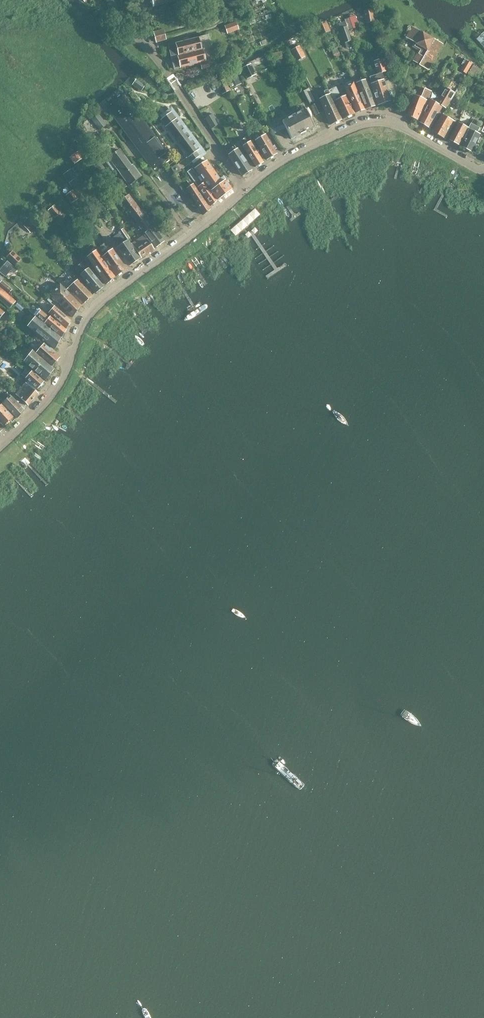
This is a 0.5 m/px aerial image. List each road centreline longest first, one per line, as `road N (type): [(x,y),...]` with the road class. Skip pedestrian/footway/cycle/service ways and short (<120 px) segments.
road 1 (residential): [(0,447),(56,390),(99,304),(245,190)]
road 2 (residential): [(245,190),(294,156),(370,123),(396,126),(483,171)]
road 3 (track): [(0,184),(28,180),(62,108),(93,82)]
road 4 (residential): [(245,190),(173,83)]

